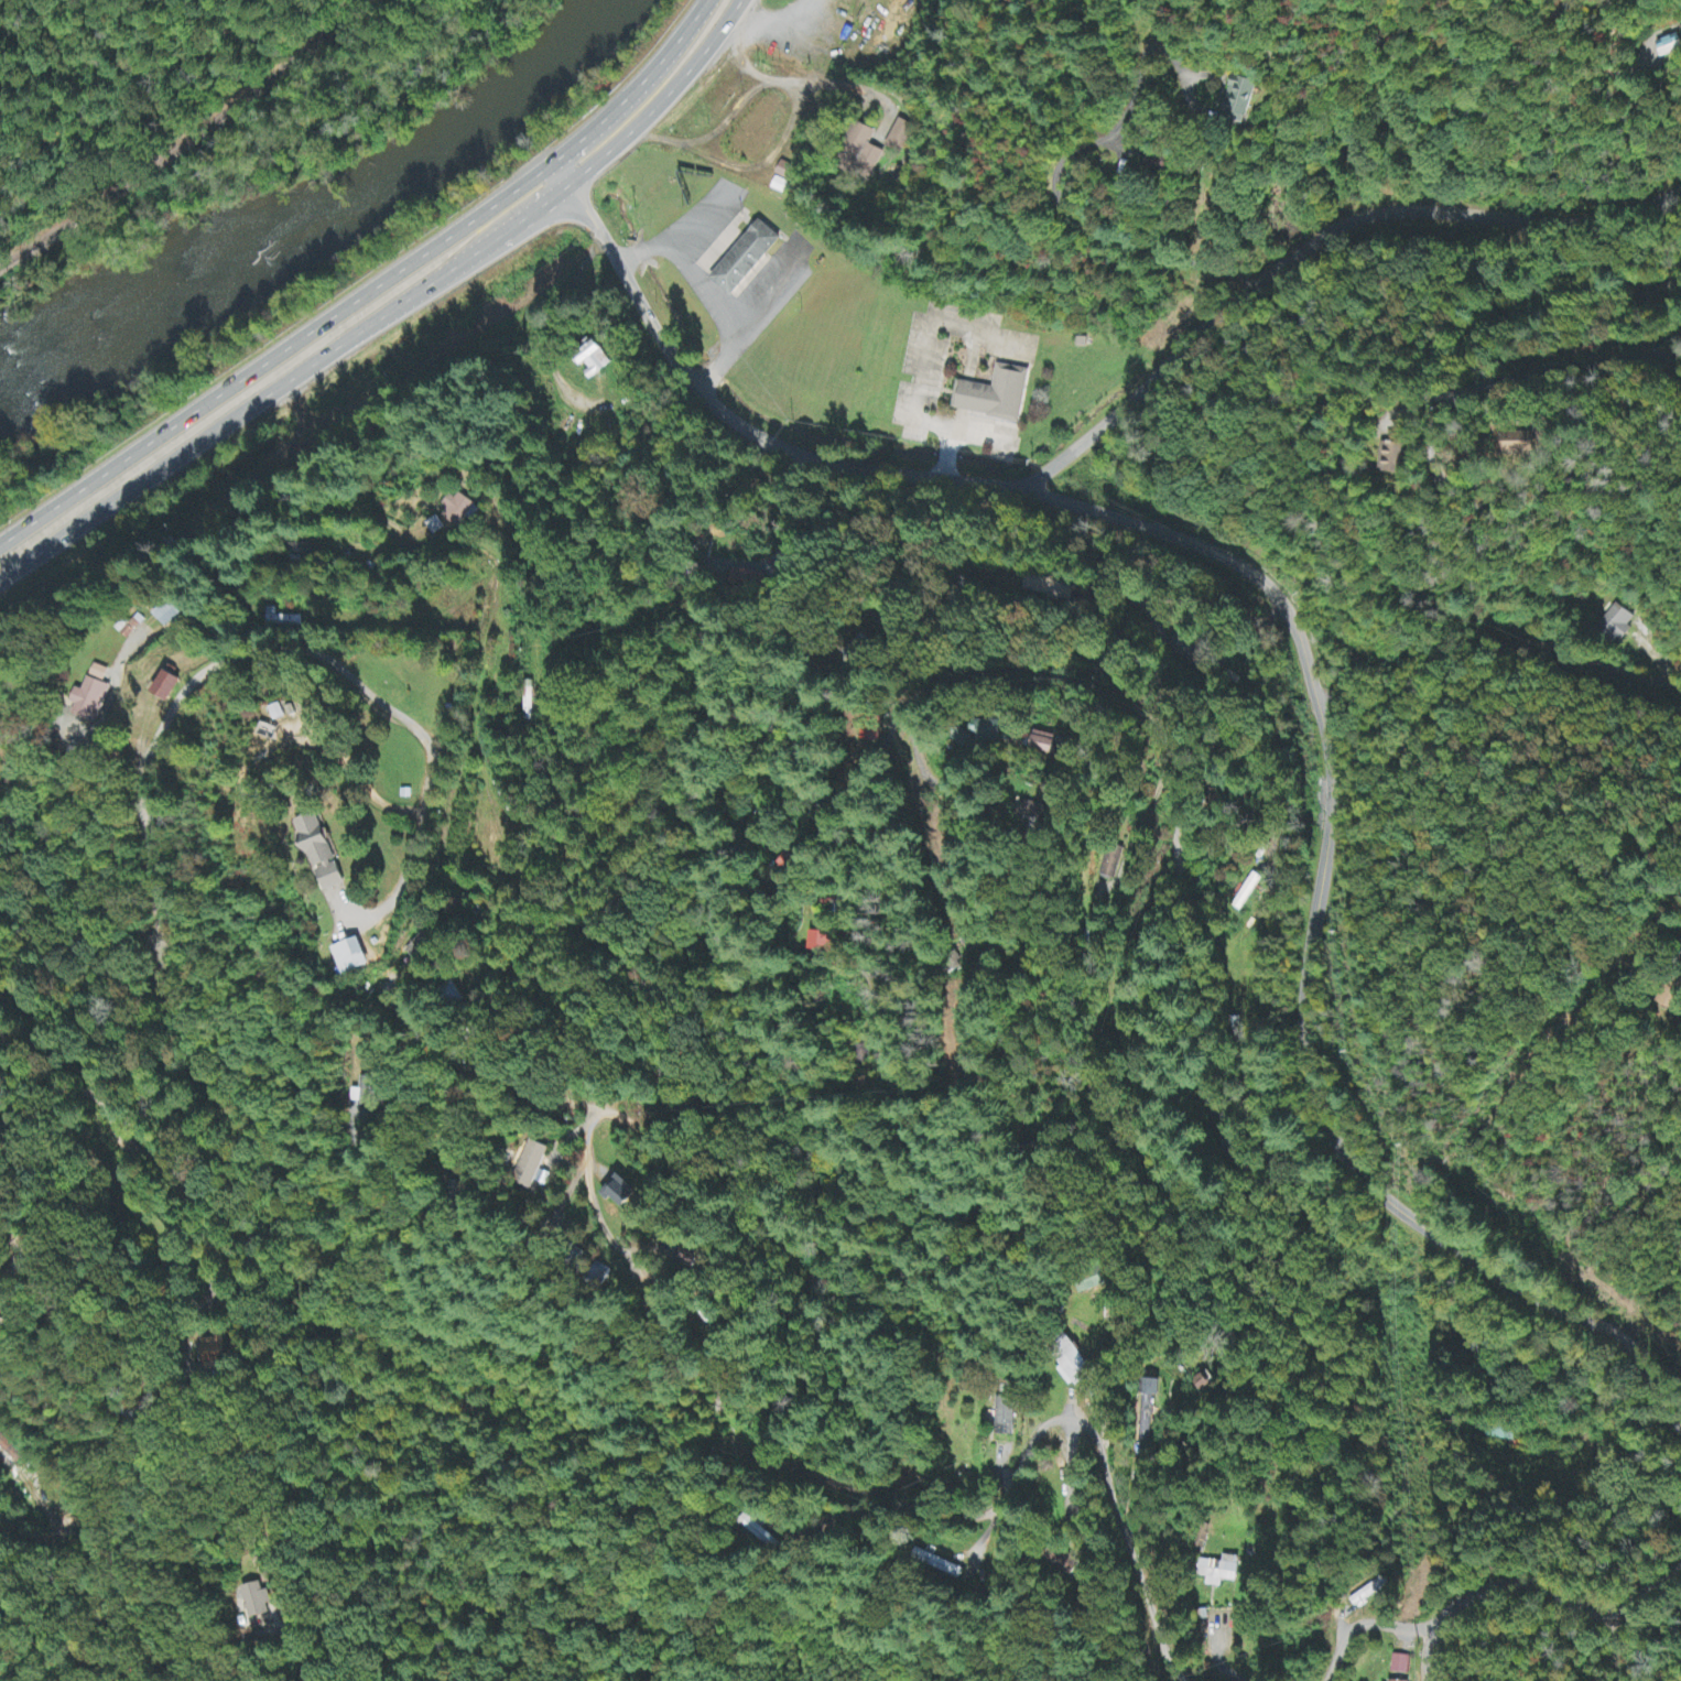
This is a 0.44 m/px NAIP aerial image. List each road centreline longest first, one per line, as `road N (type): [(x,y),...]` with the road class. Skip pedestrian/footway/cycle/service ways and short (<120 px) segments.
road 1 (residential): [(1680,1422),(1619,1332),(1508,1287),(1345,1178),(1317,1088),(1325,772),(1319,706),(1402,430)]
road 2 (residential): [(703,605),(798,659),(913,697),(924,683),(1002,666),(1185,697),(1275,1187)]
road 3 (residential): [(1319,706),(1283,611),(1034,496),(798,455),(734,425),(684,373),(547,161)]
road 4 (residential): [(0,840),(82,910),(167,946),(135,776),(171,696),(197,670),(248,653),(313,650),(429,740),(438,787),(424,860),(397,898),(364,917)]
road 5 (trunk): [(0,580),(565,186),(722,37),(741,0)]
road 6 (trunk): [(710,0),(632,90),(547,161),(0,546)]
road 7 (residential): [(1275,1187),(1076,1237),(967,1103),(840,914),(783,905),(592,806)]
road 8 (residential): [(556,904),(518,863),(509,812),(488,763),(497,567),(477,543),(431,538),(358,508),(326,505),(246,532),(210,533),(203,524),(200,502),(214,488),(229,487),(284,447),(328,397)]
road 9 (residential): [(798,455),(781,481),(662,509),(659,539),(703,605),(724,682),(696,745),(592,806),(533,969),(443,1056)]
road 10 (residential): [(1034,496),(1089,431),(1302,252),(1406,212),(1520,230),(1646,207),(1678,242)]
road 11 (residential): [(811,1476),(753,1463),(737,1447),(725,1347),(688,1289),(606,1243),(585,1193),(588,1116),(443,1056)]
road 12 (residential): [(1183,1680),(1132,1562),(1106,1528),(1097,1461),(1074,1421),(1049,1419),(1010,1505),(974,1518),(840,1493),(811,1476)]
road 13 (residential): [(1039,676),(1150,716),(1173,829),(1154,991),(1224,1146)]
road 14 (residential): [(1680,477),(1580,476),(1471,497),(1444,488),(1436,471),(1441,423),(1466,405),(1617,365),(1680,365)]
road 15 (residential): [(443,1056),(424,1055),(364,1123),(345,1223),(316,1290),(293,1291),(186,1176)]
road 16 (residential): [(967,1103),(976,1002),(993,939),(988,903),(922,796),(913,697)]
road 17 (residential): [(0,1407),(76,1445),(120,1443),(142,1401),(169,1378),(175,1316),(203,1277),(198,1202)]
road 18 (residential): [(1680,683),(1492,639),(1354,659),(1319,706)]
road 19 (residential): [(858,941),(835,978),(850,1024),(860,1126),(883,1175),(913,1201),(920,1225),(905,1258)]
road 20 (residential): [(1443,1680),(1441,1628),(1492,1586),(1569,1587),(1602,1617),(1648,1603),(1680,1568)]
road 21 (residential): [(802,1281),(781,1222),(631,1104),(588,1116)]
road 22 (residential): [(1283,611),(1152,600),(1148,649),(1098,671),(1039,676)]
road 23 (residential): [(969,0),(854,62),(842,79),(789,80),(722,37)]
road 24 (residential): [(913,697),(876,728),(888,787),(883,836),(840,914)]
road 25 (residential): [(1087,814),(1094,795),(1088,769),(988,749),(964,759),(955,781),(922,796)]
road 26 (residential): [(1520,318),(1678,242)]
road 27 (residential): [(1402,430),(1520,318)]
road 28 (residential): [(997,566),(1152,600)]
road 29 (residential): [(1441,1628),(1371,1617),(1346,1636),(1337,1680)]

